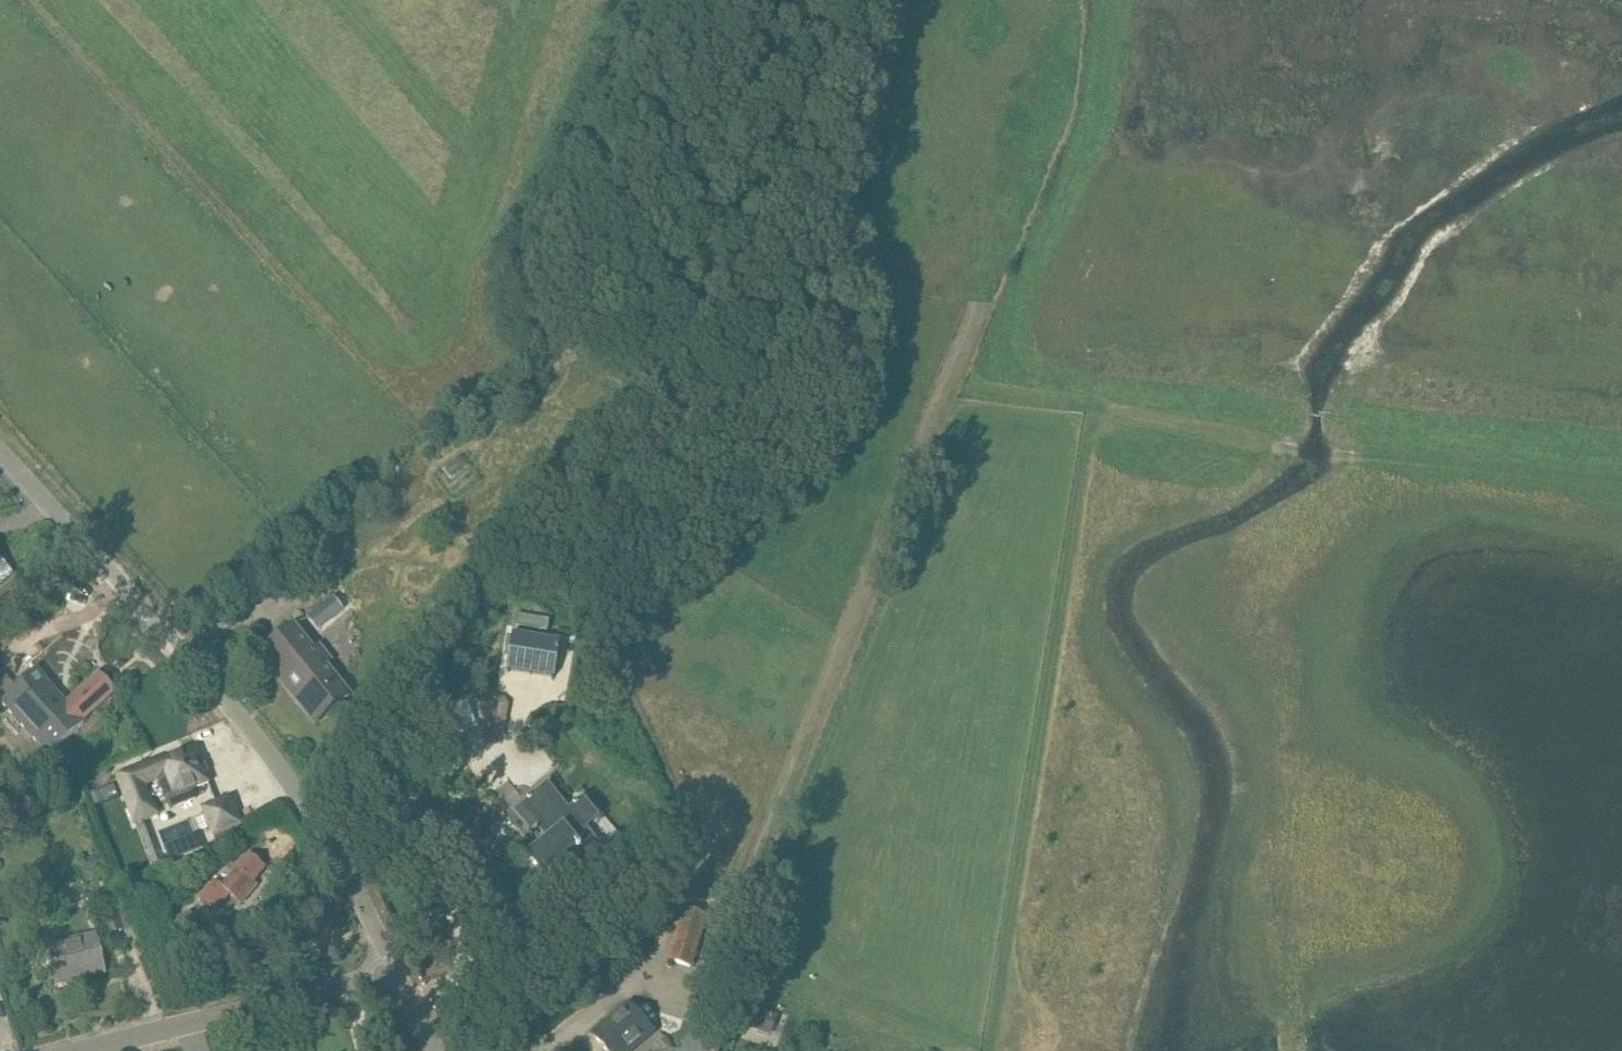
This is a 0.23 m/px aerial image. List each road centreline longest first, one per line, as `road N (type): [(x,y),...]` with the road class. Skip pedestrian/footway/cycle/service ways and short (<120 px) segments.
road 1 (unclassified): [(0,434),(203,652),(282,757),(403,964)]
road 2 (residential): [(54,1050),(173,1009),(403,964)]

